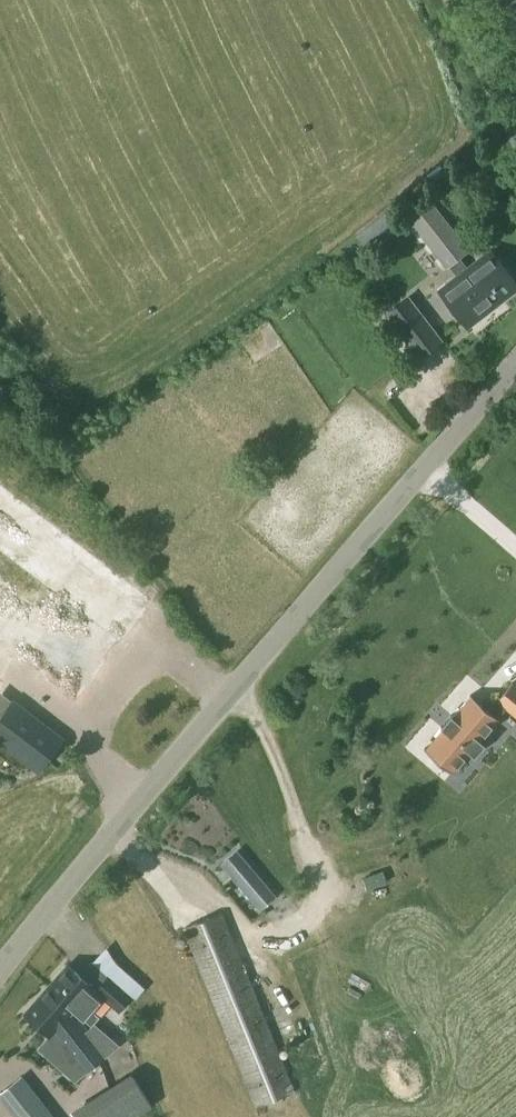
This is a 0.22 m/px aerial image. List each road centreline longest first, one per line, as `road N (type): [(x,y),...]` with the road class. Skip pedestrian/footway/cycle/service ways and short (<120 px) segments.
road 1 (tertiary): [(0,979),(515,362)]
road 2 (tertiary): [(515,121),(462,0)]

